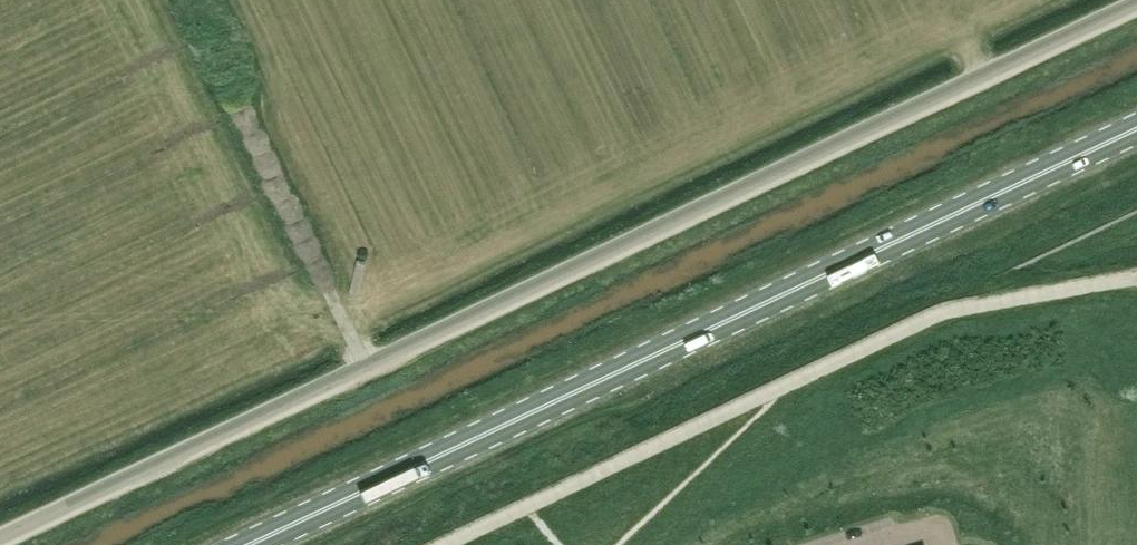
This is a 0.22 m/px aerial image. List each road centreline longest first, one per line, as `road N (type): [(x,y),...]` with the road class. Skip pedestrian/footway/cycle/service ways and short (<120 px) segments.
road 1 (unclassified): [(0,536),(1136,4)]
road 2 (primary): [(249,544),(1136,129)]
road 3 (track): [(189,0),(367,365)]

